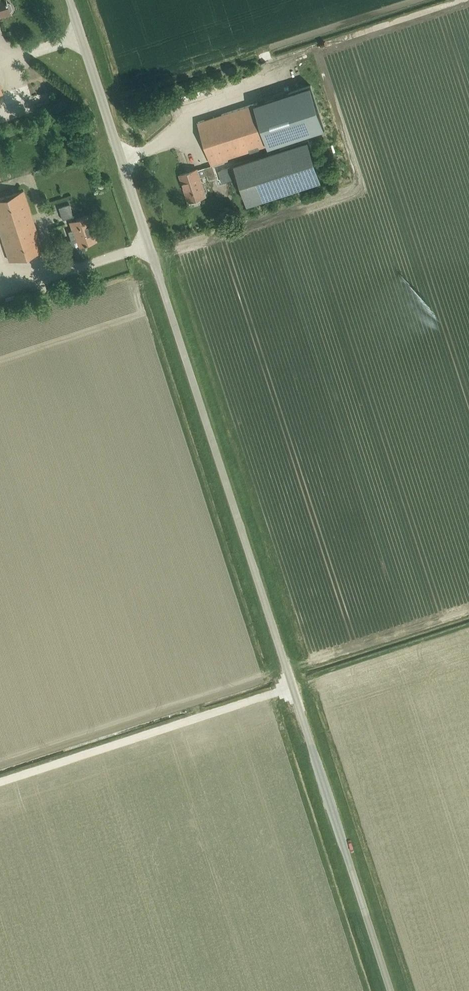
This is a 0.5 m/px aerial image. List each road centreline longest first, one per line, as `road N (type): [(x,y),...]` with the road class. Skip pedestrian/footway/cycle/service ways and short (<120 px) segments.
road 1 (tertiary): [(390,990),(68,0)]
road 2 (track): [(0,781),(292,686)]

